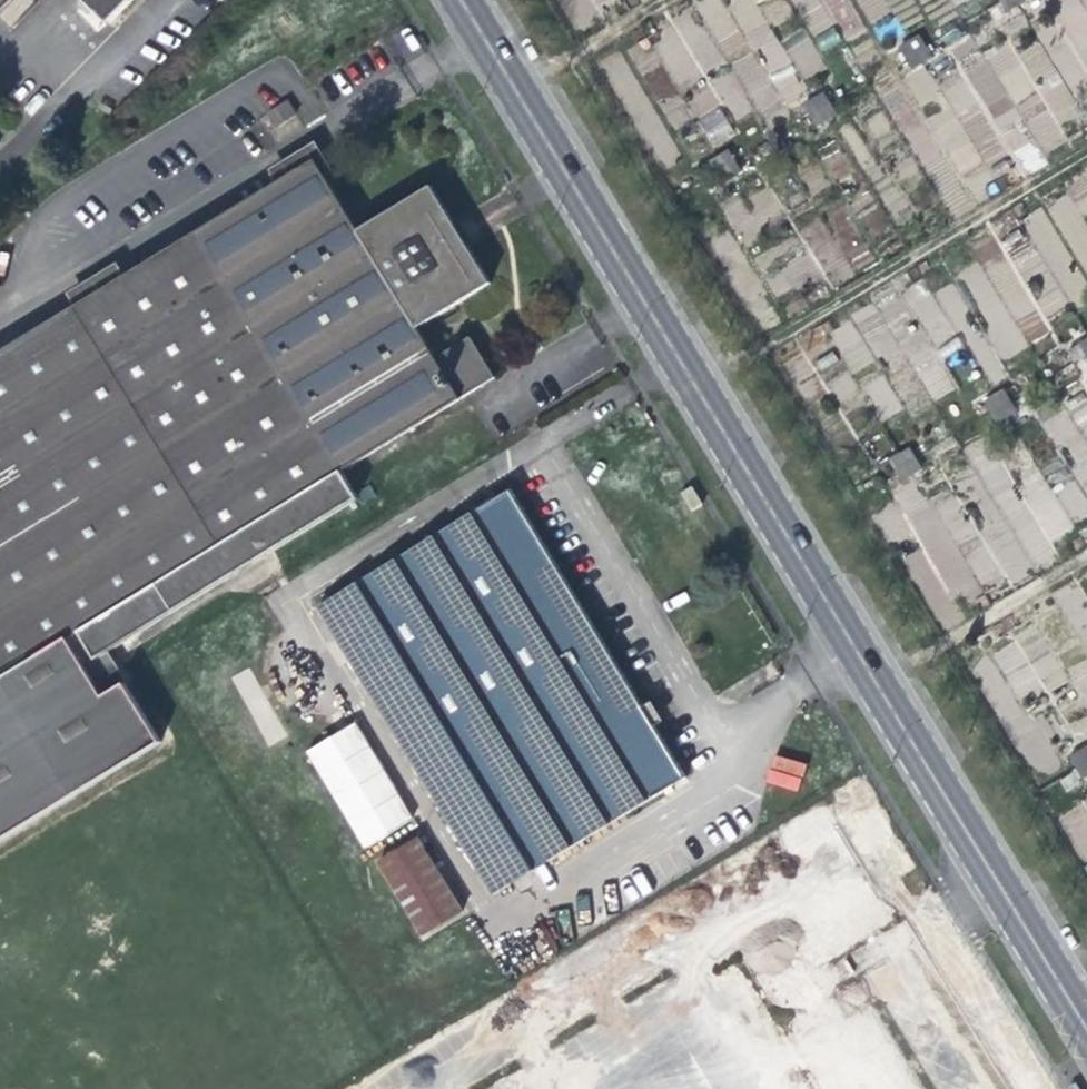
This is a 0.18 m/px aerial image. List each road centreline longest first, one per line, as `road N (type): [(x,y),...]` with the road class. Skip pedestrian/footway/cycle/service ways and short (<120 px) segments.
road 1 (tertiary): [(1086,1030),(460,0)]

